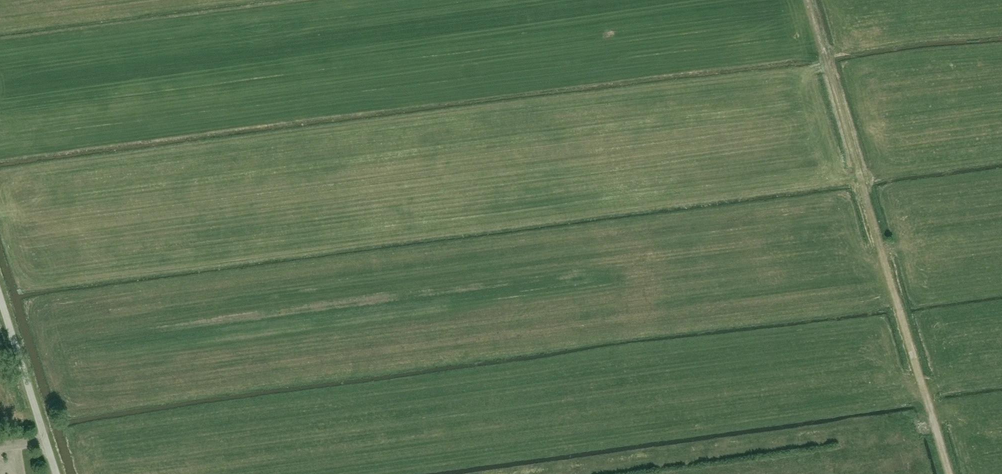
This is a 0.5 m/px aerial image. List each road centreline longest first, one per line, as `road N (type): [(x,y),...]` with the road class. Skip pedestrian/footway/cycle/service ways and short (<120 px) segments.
road 1 (track): [(949,473),(807,0)]
road 2 (unclassified): [(57,473),(0,297)]

